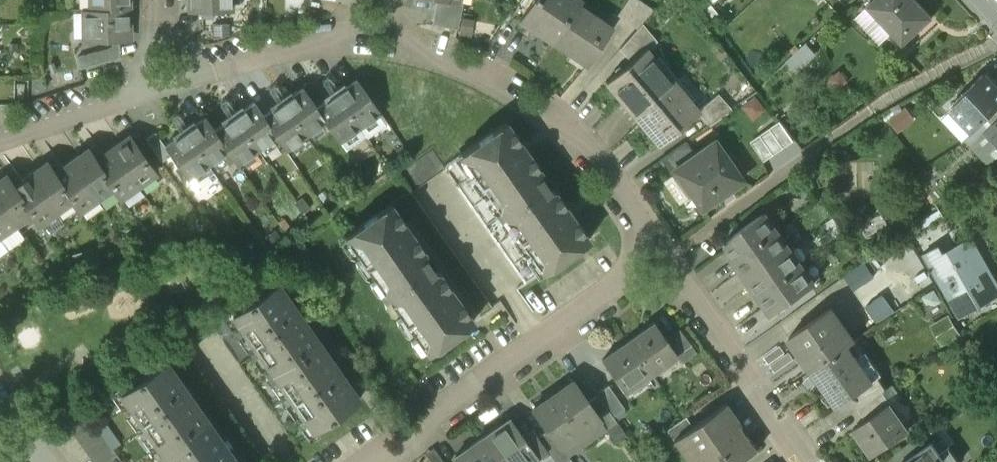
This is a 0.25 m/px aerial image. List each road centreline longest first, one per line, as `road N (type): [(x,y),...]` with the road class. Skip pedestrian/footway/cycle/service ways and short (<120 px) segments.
road 1 (residential): [(369,35),(463,60),(544,109),(597,158),(665,259)]
road 2 (residential): [(376,461),(665,259)]
road 3 (residential): [(665,259),(807,461)]
road 4 (residential): [(163,76),(304,39),(369,35)]
road 5 (residential): [(0,128),(163,76)]

